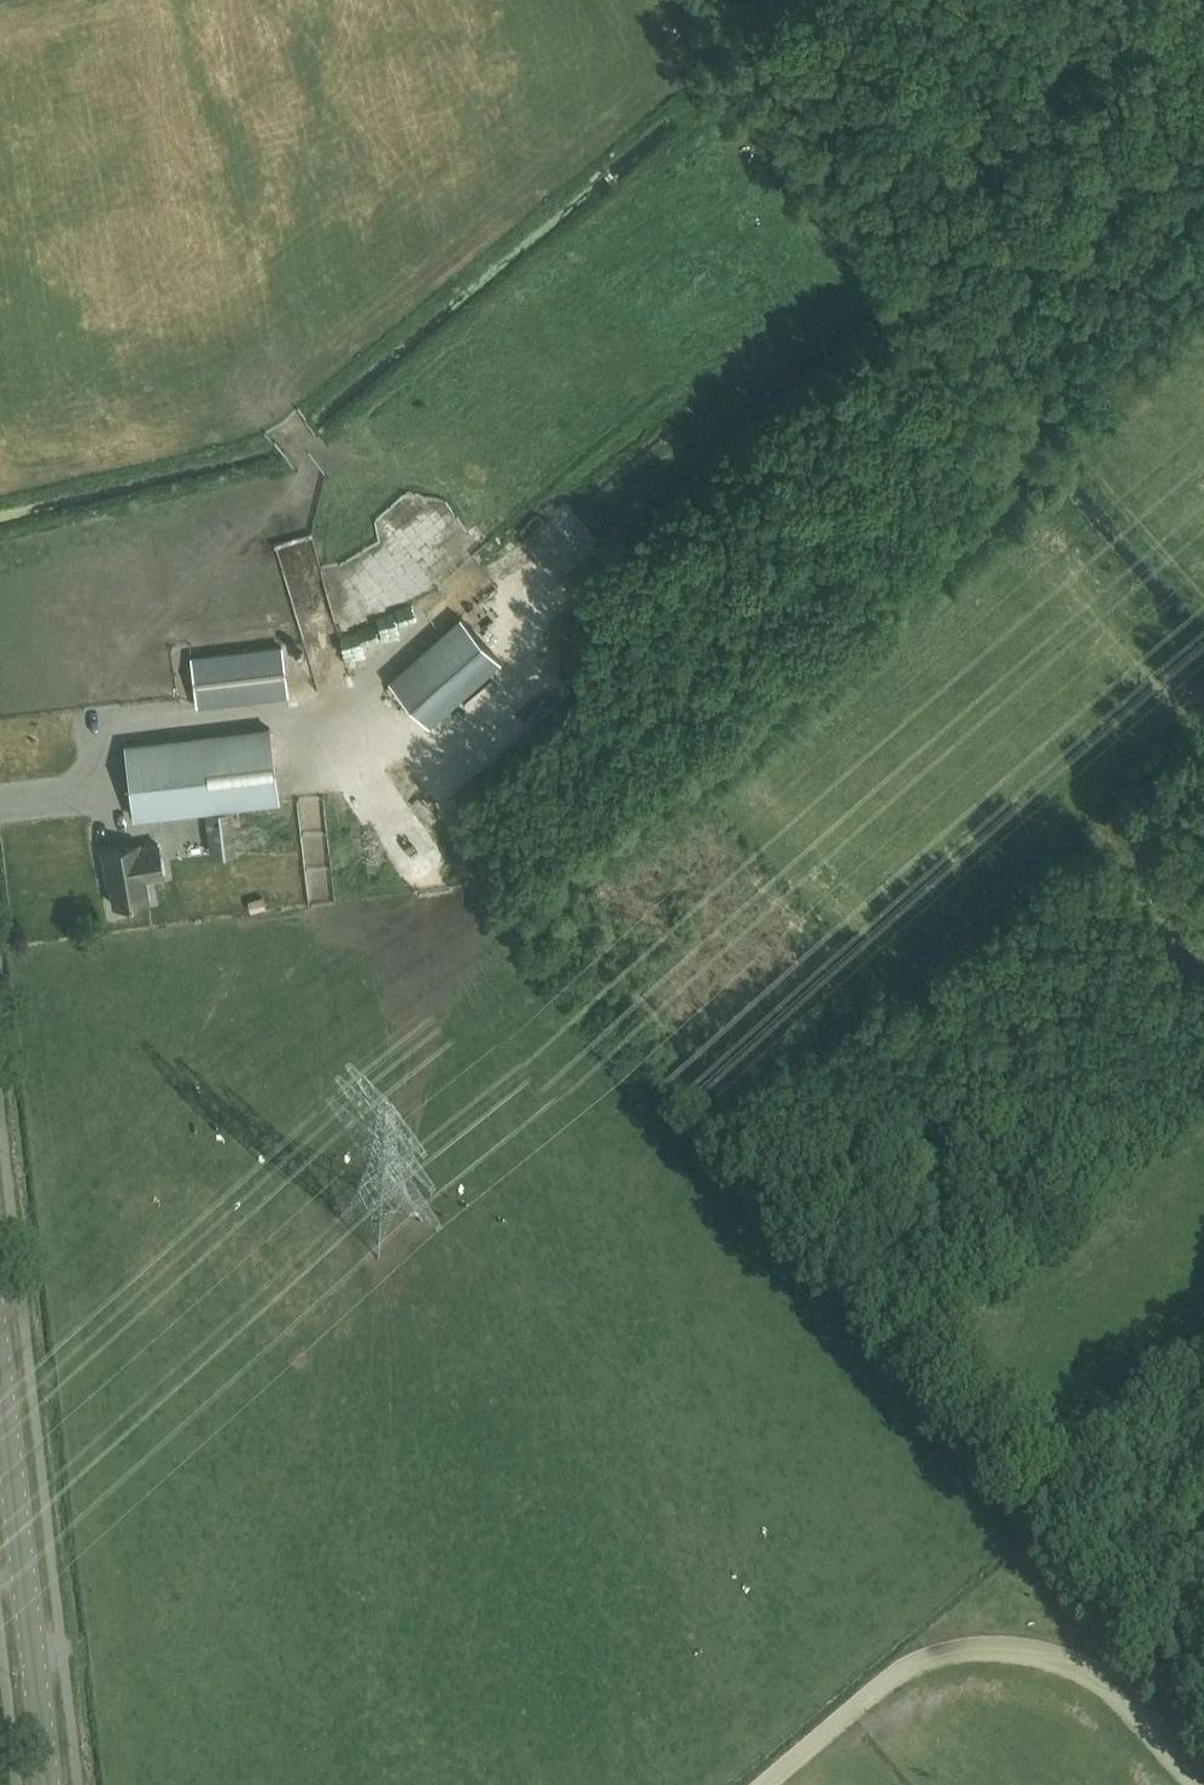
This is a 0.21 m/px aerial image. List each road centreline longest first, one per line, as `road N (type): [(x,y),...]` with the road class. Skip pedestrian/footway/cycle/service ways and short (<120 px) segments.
road 1 (secondary): [(50,1784),(0,1358)]

